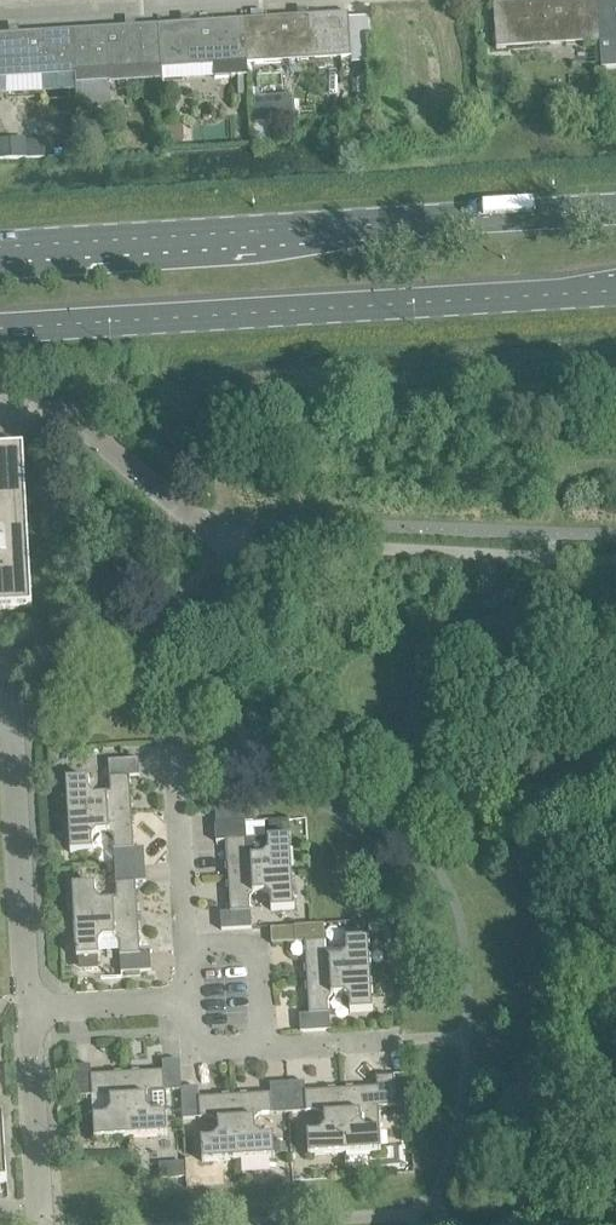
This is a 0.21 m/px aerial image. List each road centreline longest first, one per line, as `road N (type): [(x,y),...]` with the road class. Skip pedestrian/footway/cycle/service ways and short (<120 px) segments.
road 1 (secondary): [(0,326),(615,288)]
road 2 (secondary): [(615,209),(0,245)]
road 3 (residential): [(26,1007),(16,807),(8,734),(0,726)]
road 4 (residential): [(36,1224),(26,1007)]
road 5 (residential): [(185,944),(175,752)]
road 6 (residential): [(185,944),(258,940),(264,1047)]
road 7 (residential): [(0,10),(179,0)]
road 8 (residential): [(26,1007),(188,999)]
road 9 (residential): [(390,1040),(264,1047)]
road 10 (residential): [(264,1047),(191,1050),(188,999)]

